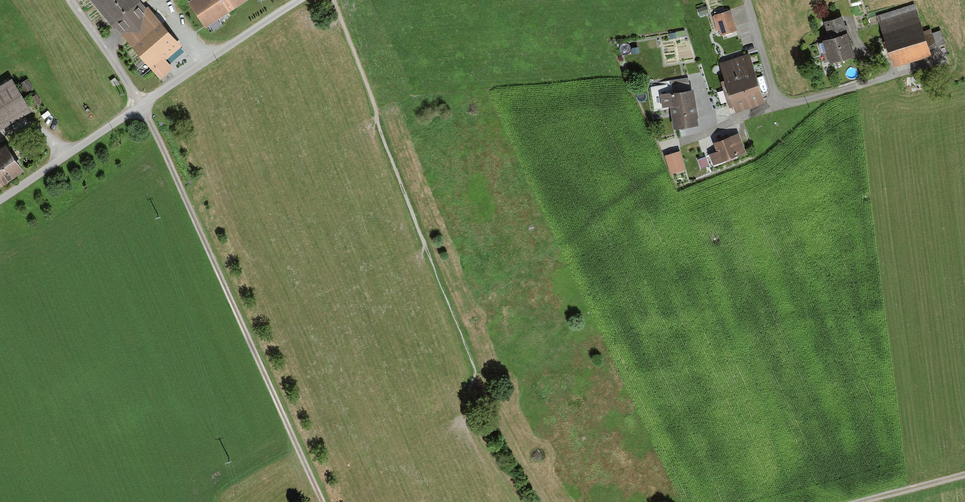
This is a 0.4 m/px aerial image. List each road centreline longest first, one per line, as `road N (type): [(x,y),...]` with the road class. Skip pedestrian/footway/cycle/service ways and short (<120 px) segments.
road 1 (track): [(323,501),(143,105)]
road 2 (unclassified): [(0,200),(297,0)]
road 3 (track): [(73,0),(143,105)]

